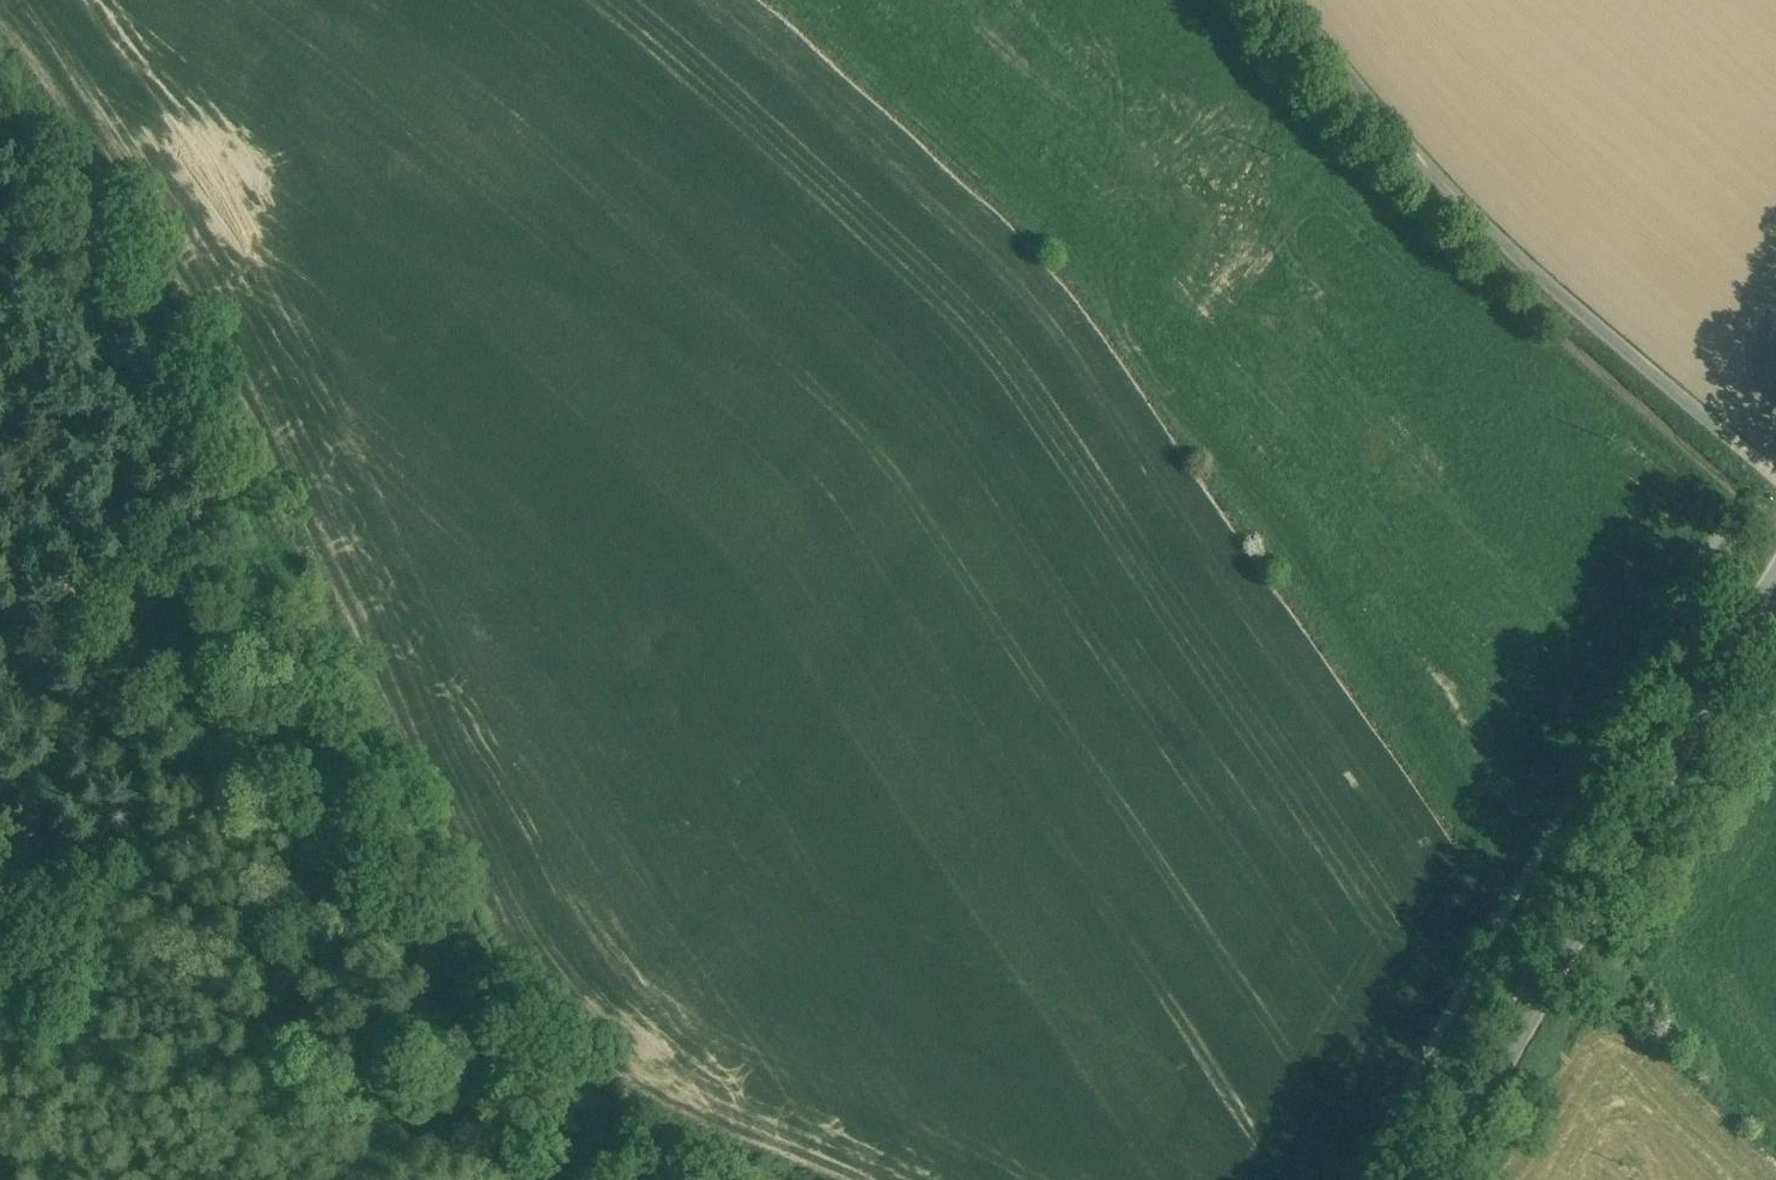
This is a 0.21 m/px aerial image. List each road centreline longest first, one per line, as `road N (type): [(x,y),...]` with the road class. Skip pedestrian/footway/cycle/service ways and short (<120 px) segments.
road 1 (tertiary): [(1775,581),(1435,1179)]
road 2 (track): [(1292,0),(1429,166),(1775,478)]

